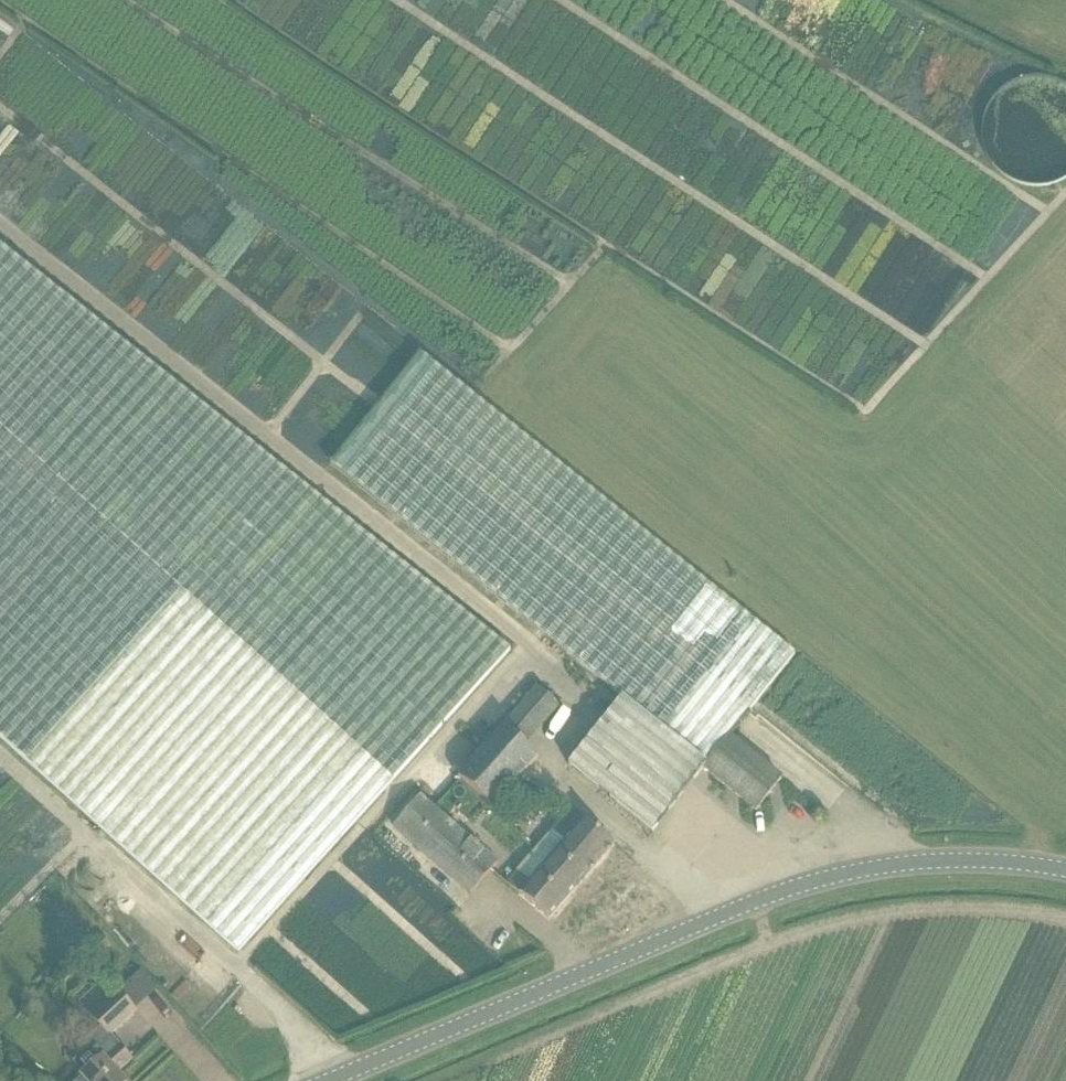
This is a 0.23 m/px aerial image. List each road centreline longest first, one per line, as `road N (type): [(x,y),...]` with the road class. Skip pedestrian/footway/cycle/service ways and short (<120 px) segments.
road 1 (unclassified): [(328,1080),(800,881),(973,859),(1065,869)]

